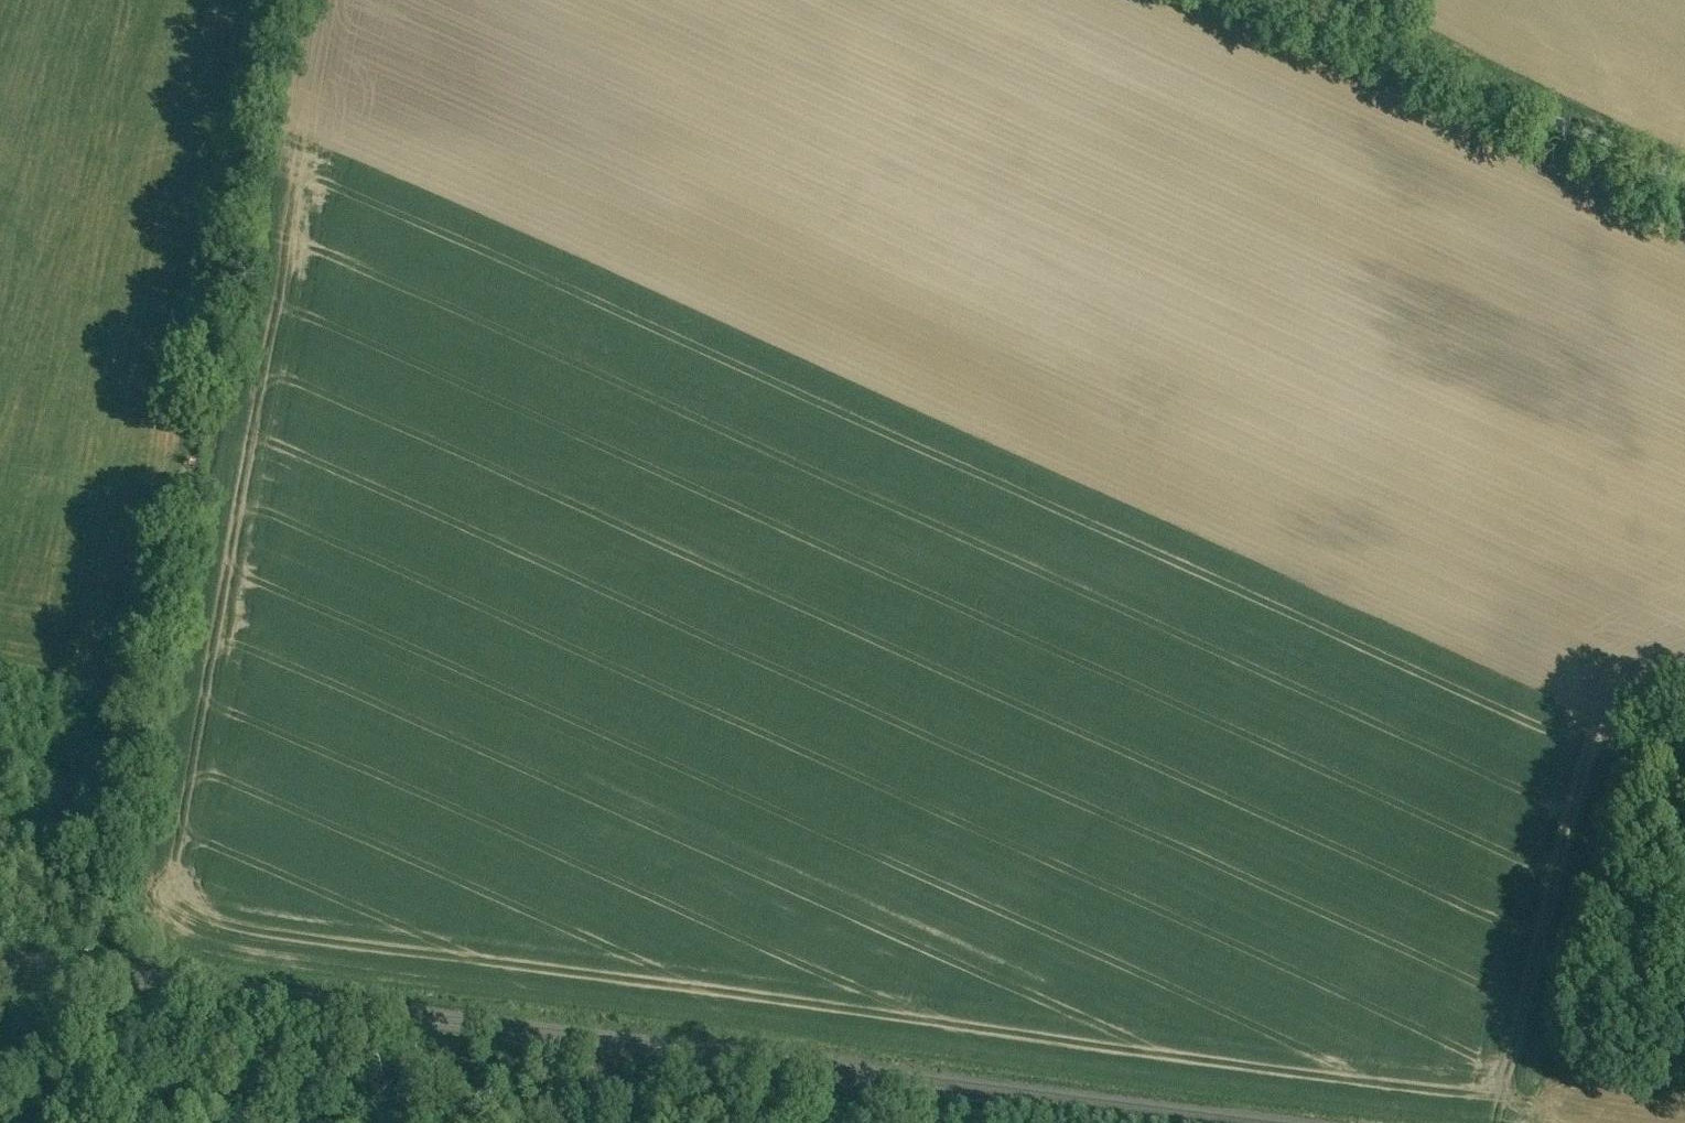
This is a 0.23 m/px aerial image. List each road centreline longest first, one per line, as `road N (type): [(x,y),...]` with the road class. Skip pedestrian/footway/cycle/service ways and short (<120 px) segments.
road 1 (unclassified): [(1684,178),(1295,0)]

